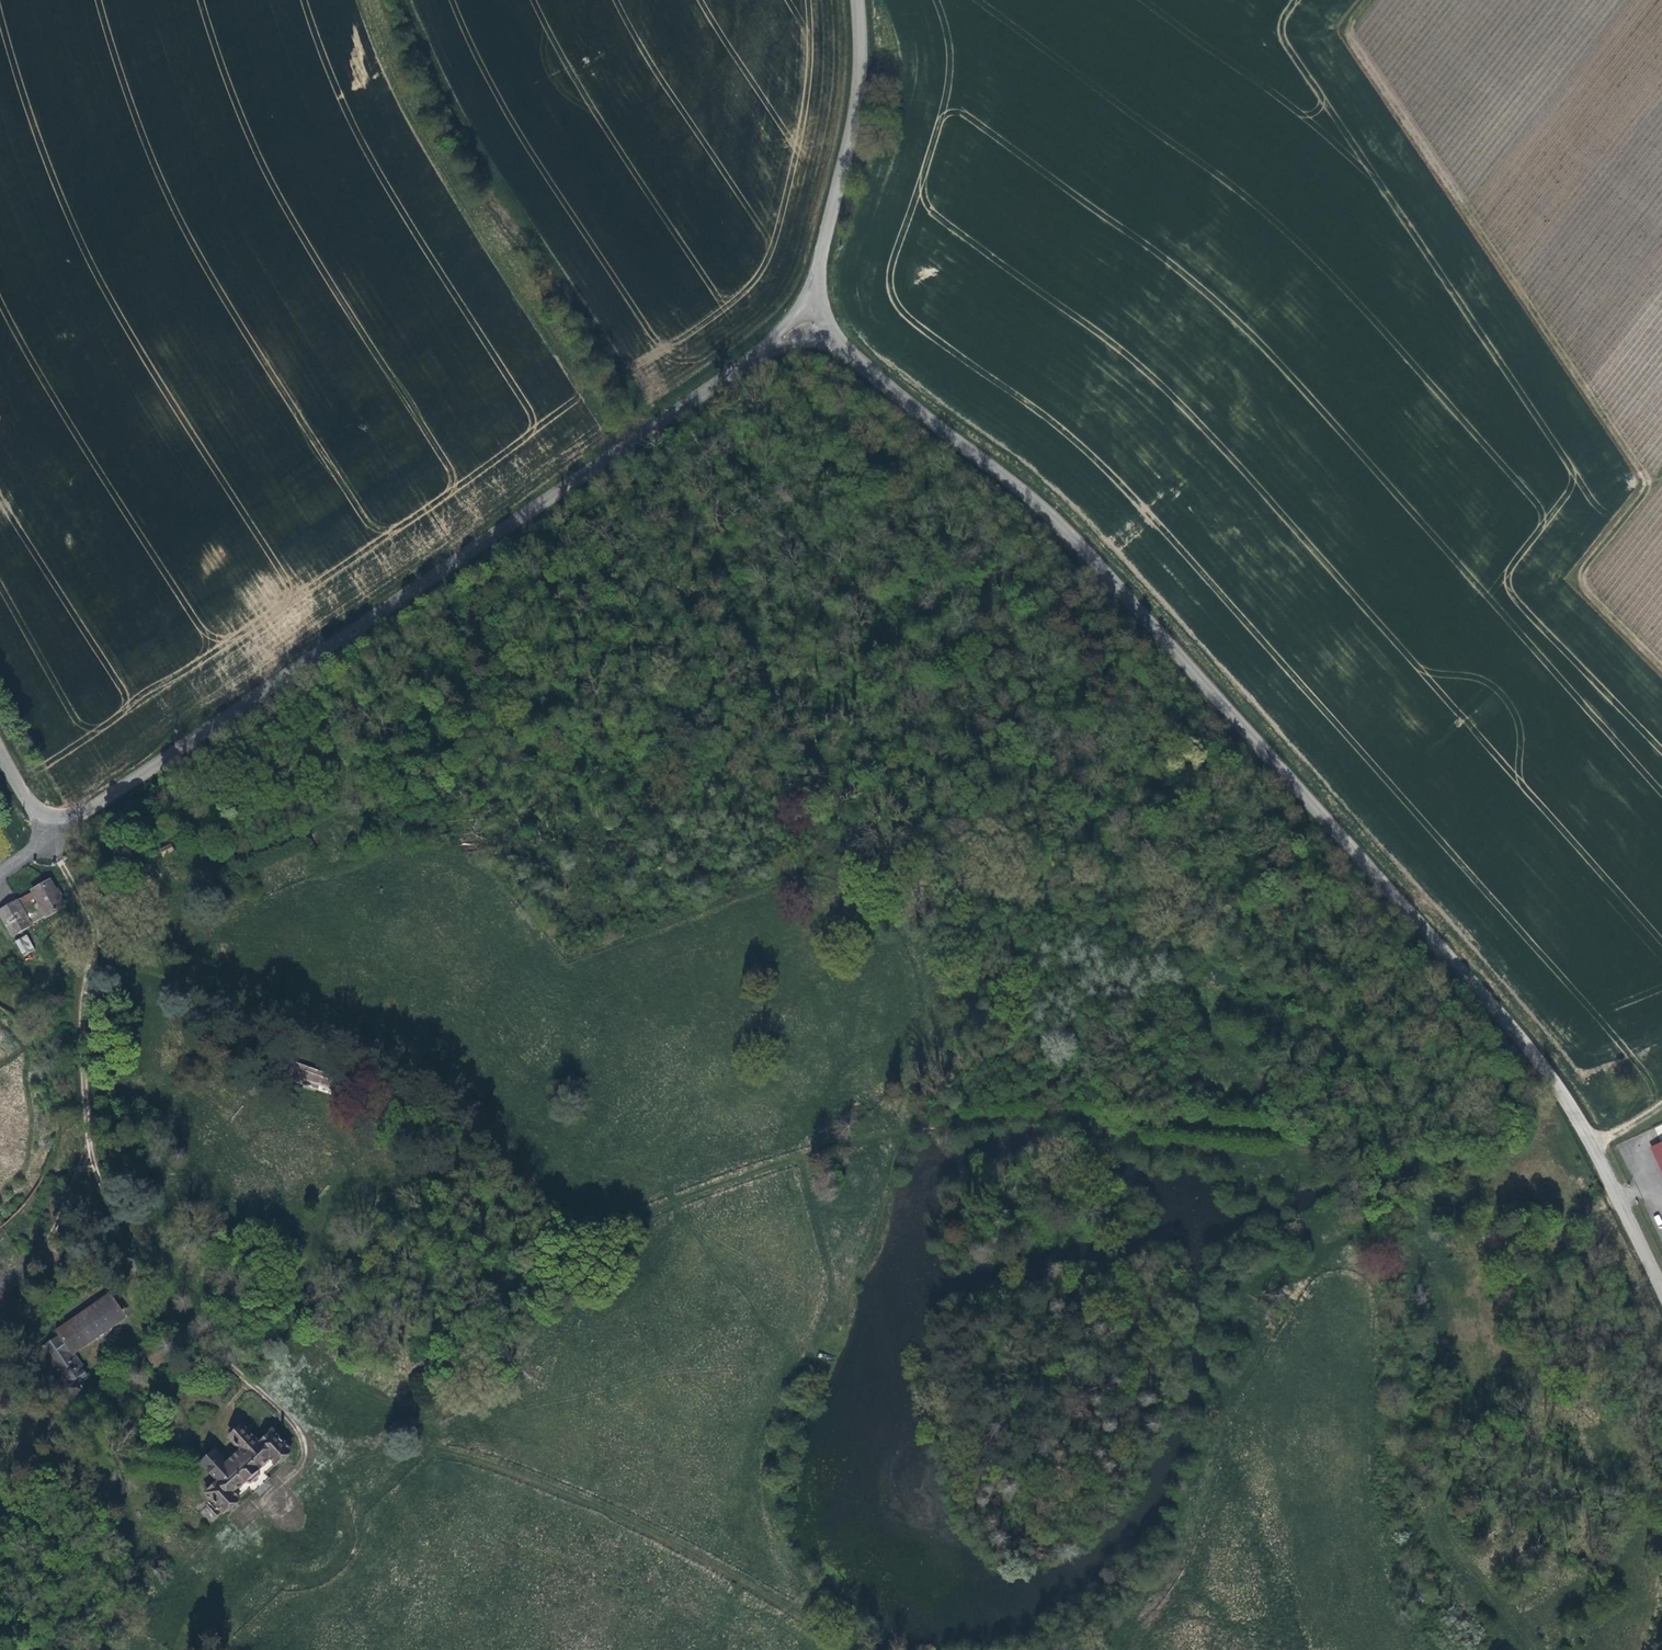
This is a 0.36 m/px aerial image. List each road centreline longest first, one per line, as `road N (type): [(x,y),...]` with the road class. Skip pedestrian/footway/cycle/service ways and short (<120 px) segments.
road 1 (tertiary): [(1661,1288),(1546,1070),(1116,566),(797,306)]
road 2 (tertiary): [(50,836),(797,306)]
road 3 (track): [(1661,666),(1593,595),(1588,579),(1588,562),(1648,490),(1641,471),(1348,25),(1368,0)]
road 4 (unclassified): [(0,1291),(52,1237),(87,1144),(83,995),(91,928),(61,859)]
road 5 (unclassified): [(797,306),(861,118),(857,0)]

